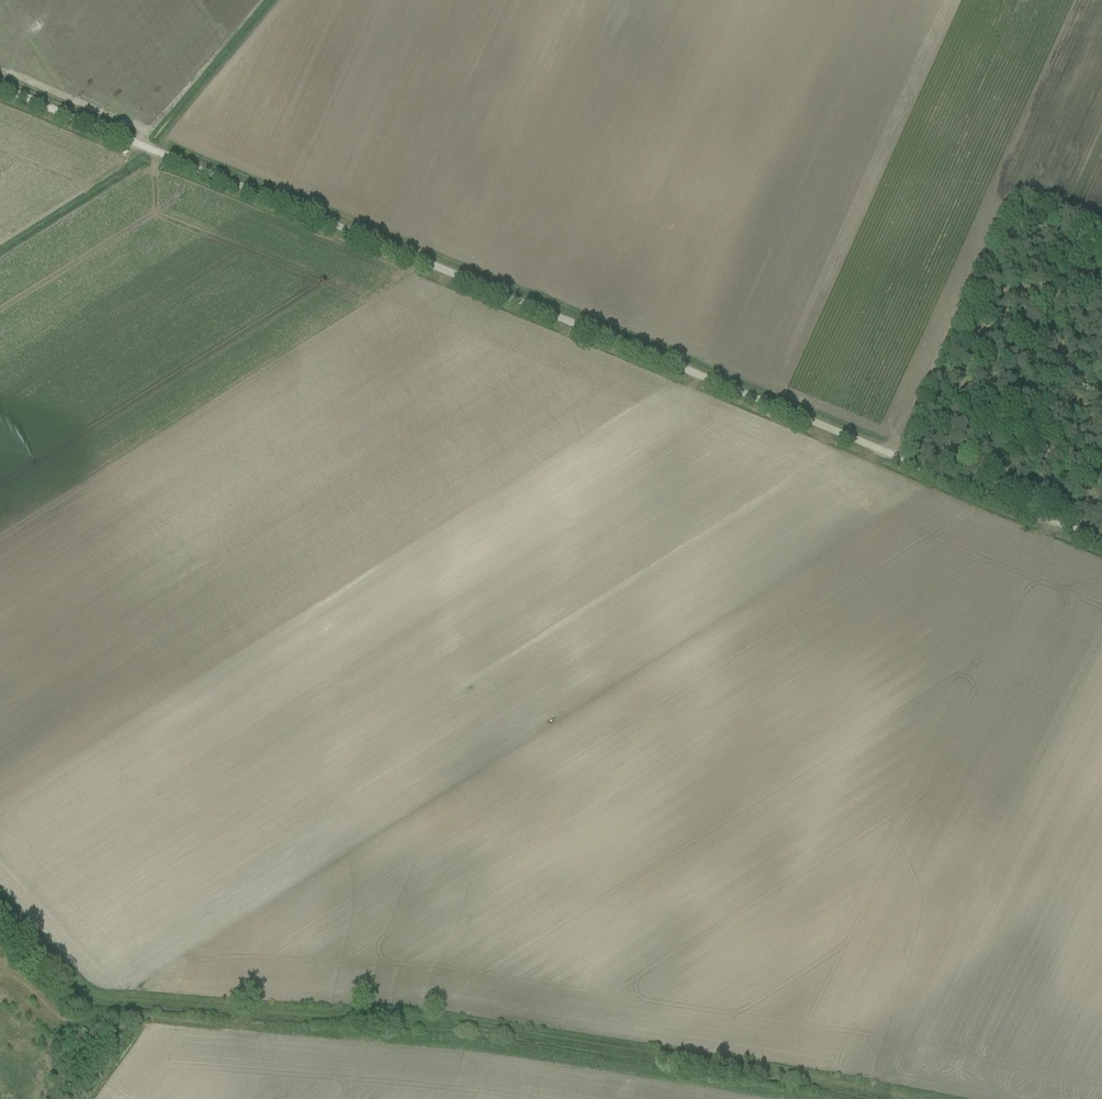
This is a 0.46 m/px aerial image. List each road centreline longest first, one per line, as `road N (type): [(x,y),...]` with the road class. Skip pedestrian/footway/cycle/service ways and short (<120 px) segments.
road 1 (unclassified): [(1101,541),(0,88)]
road 2 (track): [(248,1005),(468,1024),(916,1098)]
road 3 (track): [(248,1005),(95,994),(0,895)]
road 4 (track): [(0,961),(75,1017),(237,1024),(248,1005)]

